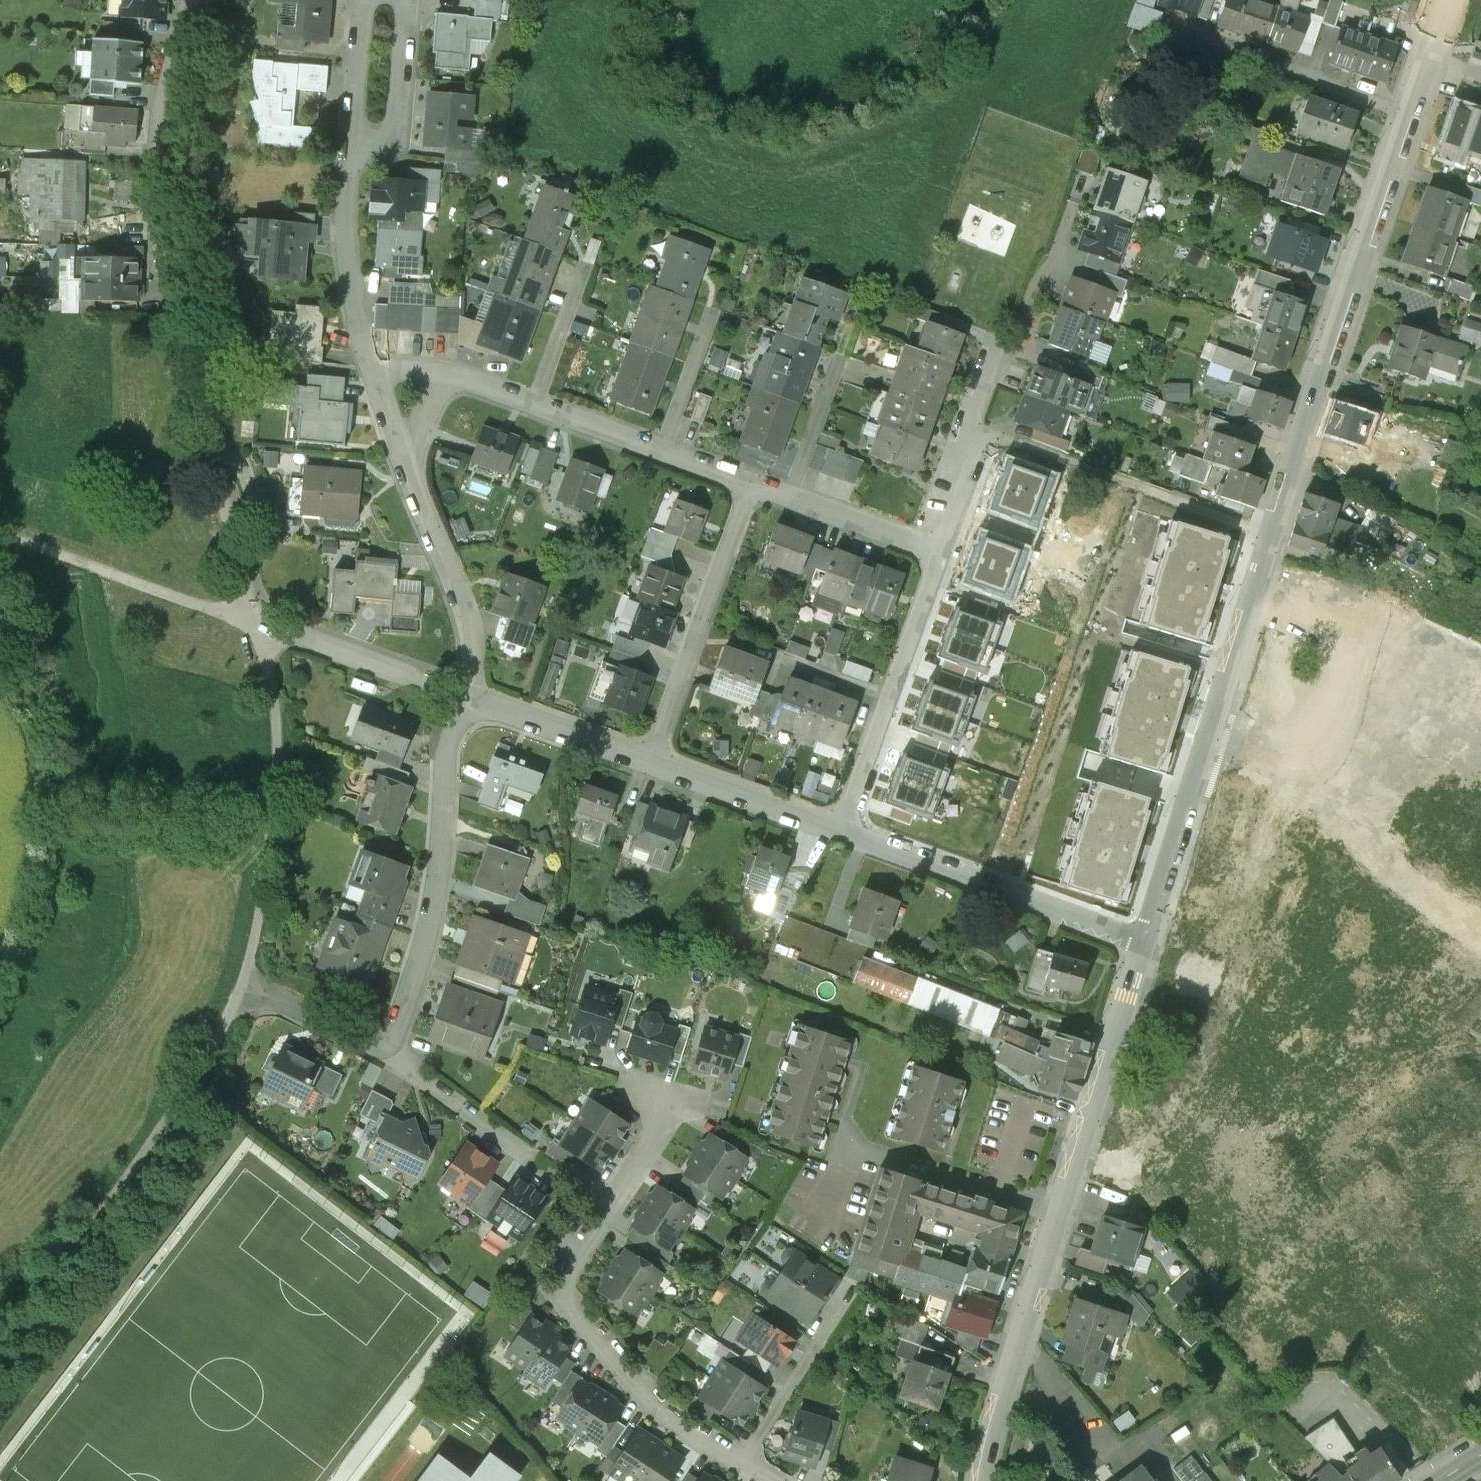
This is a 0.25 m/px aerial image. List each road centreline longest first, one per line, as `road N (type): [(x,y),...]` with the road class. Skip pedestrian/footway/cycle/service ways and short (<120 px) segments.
road 1 (residential): [(463,692),(259,621),(161,214),(168,110),(197,0)]
road 2 (residential): [(742,1463),(647,1395),(565,1296),(564,1284),(660,1134),(662,1103)]
road 3 (residential): [(1411,115),(1270,534)]
road 4 (residential): [(1270,534),(1147,942)]
road 5 (residential): [(944,554),(975,464),(988,377),(1016,342),(1073,206)]
road 6 (residential): [(384,1052),(433,909),(444,764),(463,692)]
road 7 (residential): [(1147,942),(844,831)]
road 8 (residential): [(650,760),(749,482)]
road 9 (residential): [(844,831),(944,554)]
road 10 (residential): [(1147,942),(1063,1214)]
road 11 (residential): [(1063,1214),(997,1410),(982,1480)]
road 12 (track): [(0,534),(259,621)]
road 13 (residential): [(463,692),(471,650),(464,617),(402,451)]
road 14 (residential): [(1411,115),(1176,35)]
road 15 (residential): [(1063,1214),(865,1152),(844,1132)]
road 16 (residential): [(1052,455),(1270,534)]
road 17 (residential): [(372,369),(348,242),(351,149)]
road 18 (residential): [(844,831),(650,760)]
road 19 (residential): [(650,760),(463,692)]
road 20 (residential): [(351,149),(381,140),(405,119),(417,22),(411,0)]
road 21 (residential): [(384,1052),(520,1154)]
road 22 (residential): [(944,554),(789,497)]
road 23 (residential): [(665,450),(712,314)]
road 24 (residential): [(789,497),(838,362)]
road 25 (residential): [(535,404),(581,272)]
road 26 (residential): [(665,450),(535,404)]
road 27 (residential): [(742,1463),(817,1348)]
road 28 (residential): [(362,24),(351,149)]
road 29 (residential): [(1454,0),(1411,115)]

